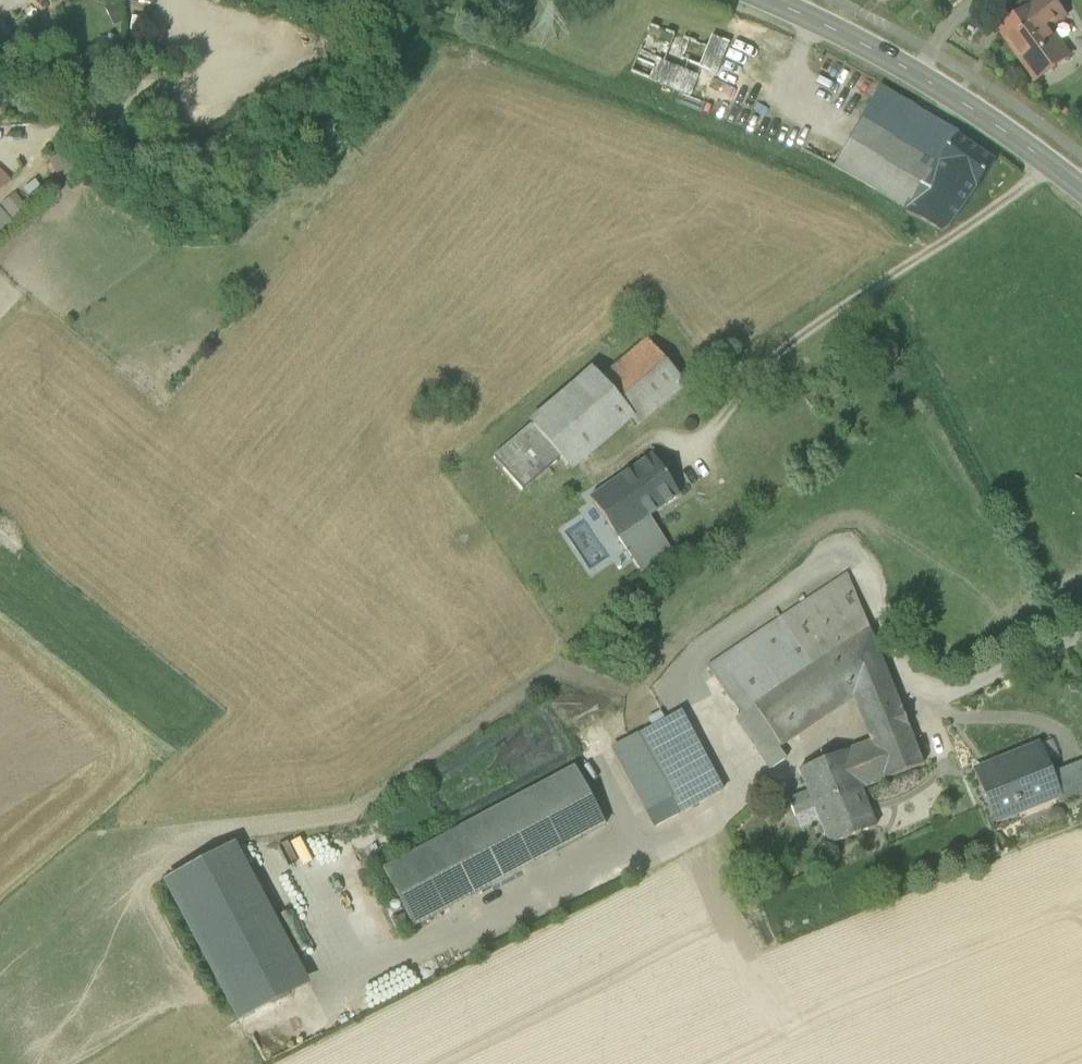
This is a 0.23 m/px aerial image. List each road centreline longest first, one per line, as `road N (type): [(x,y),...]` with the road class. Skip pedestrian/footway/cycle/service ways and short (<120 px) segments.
road 1 (tertiary): [(1081,193),(904,68),(767,0)]

